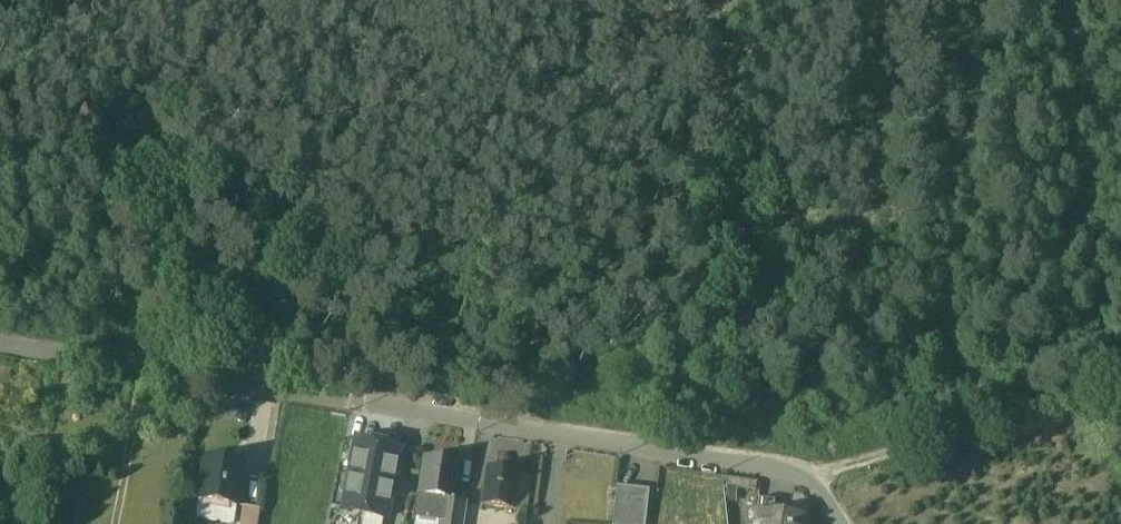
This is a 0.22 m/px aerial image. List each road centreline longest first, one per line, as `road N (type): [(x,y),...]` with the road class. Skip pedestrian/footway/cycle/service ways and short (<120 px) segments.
road 1 (residential): [(0,341),(789,468),(815,478),(843,523)]

